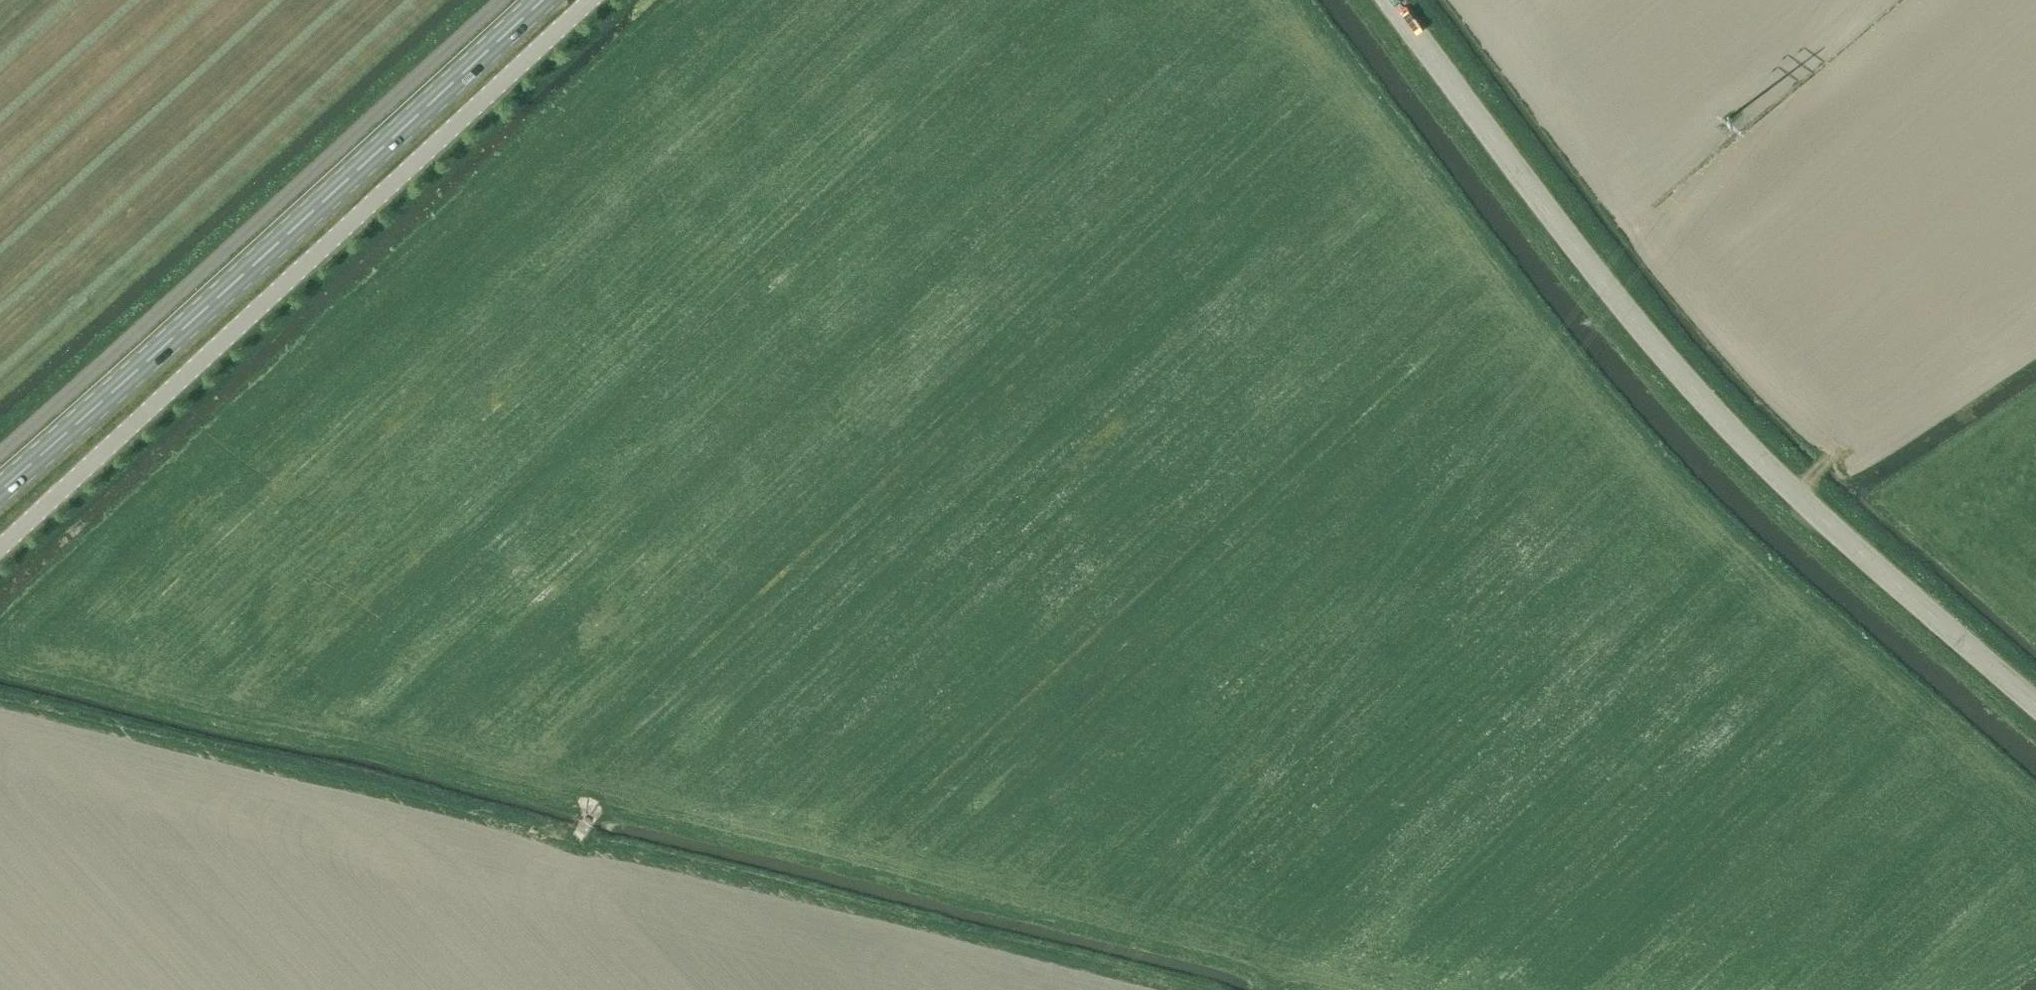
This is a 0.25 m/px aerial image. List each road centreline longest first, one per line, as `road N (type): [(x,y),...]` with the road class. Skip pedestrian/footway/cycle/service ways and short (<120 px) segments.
road 1 (secondary): [(2035,706),(1679,392),(1388,0)]
road 2 (unclassified): [(0,544),(594,0)]
road 3 (primary): [(0,488),(541,0)]
road 4 (unclassified): [(501,0),(0,452)]

